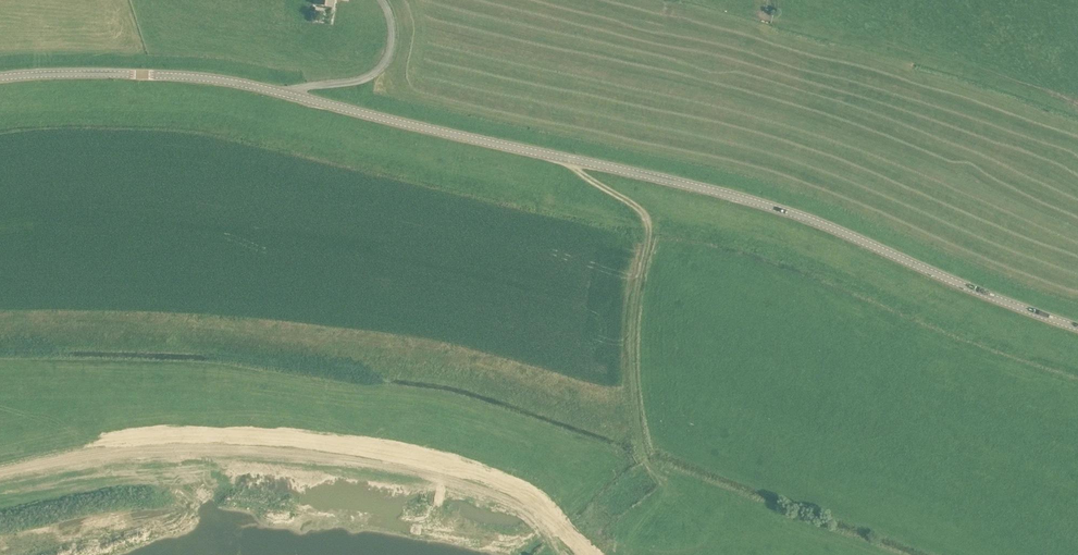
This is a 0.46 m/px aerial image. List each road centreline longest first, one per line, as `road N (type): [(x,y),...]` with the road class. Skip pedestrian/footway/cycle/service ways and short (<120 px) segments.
road 1 (unclassified): [(1077,328),(779,210),(701,188),(205,78),(0,77)]
road 2 (track): [(642,446),(634,333),(650,223),(558,158)]

